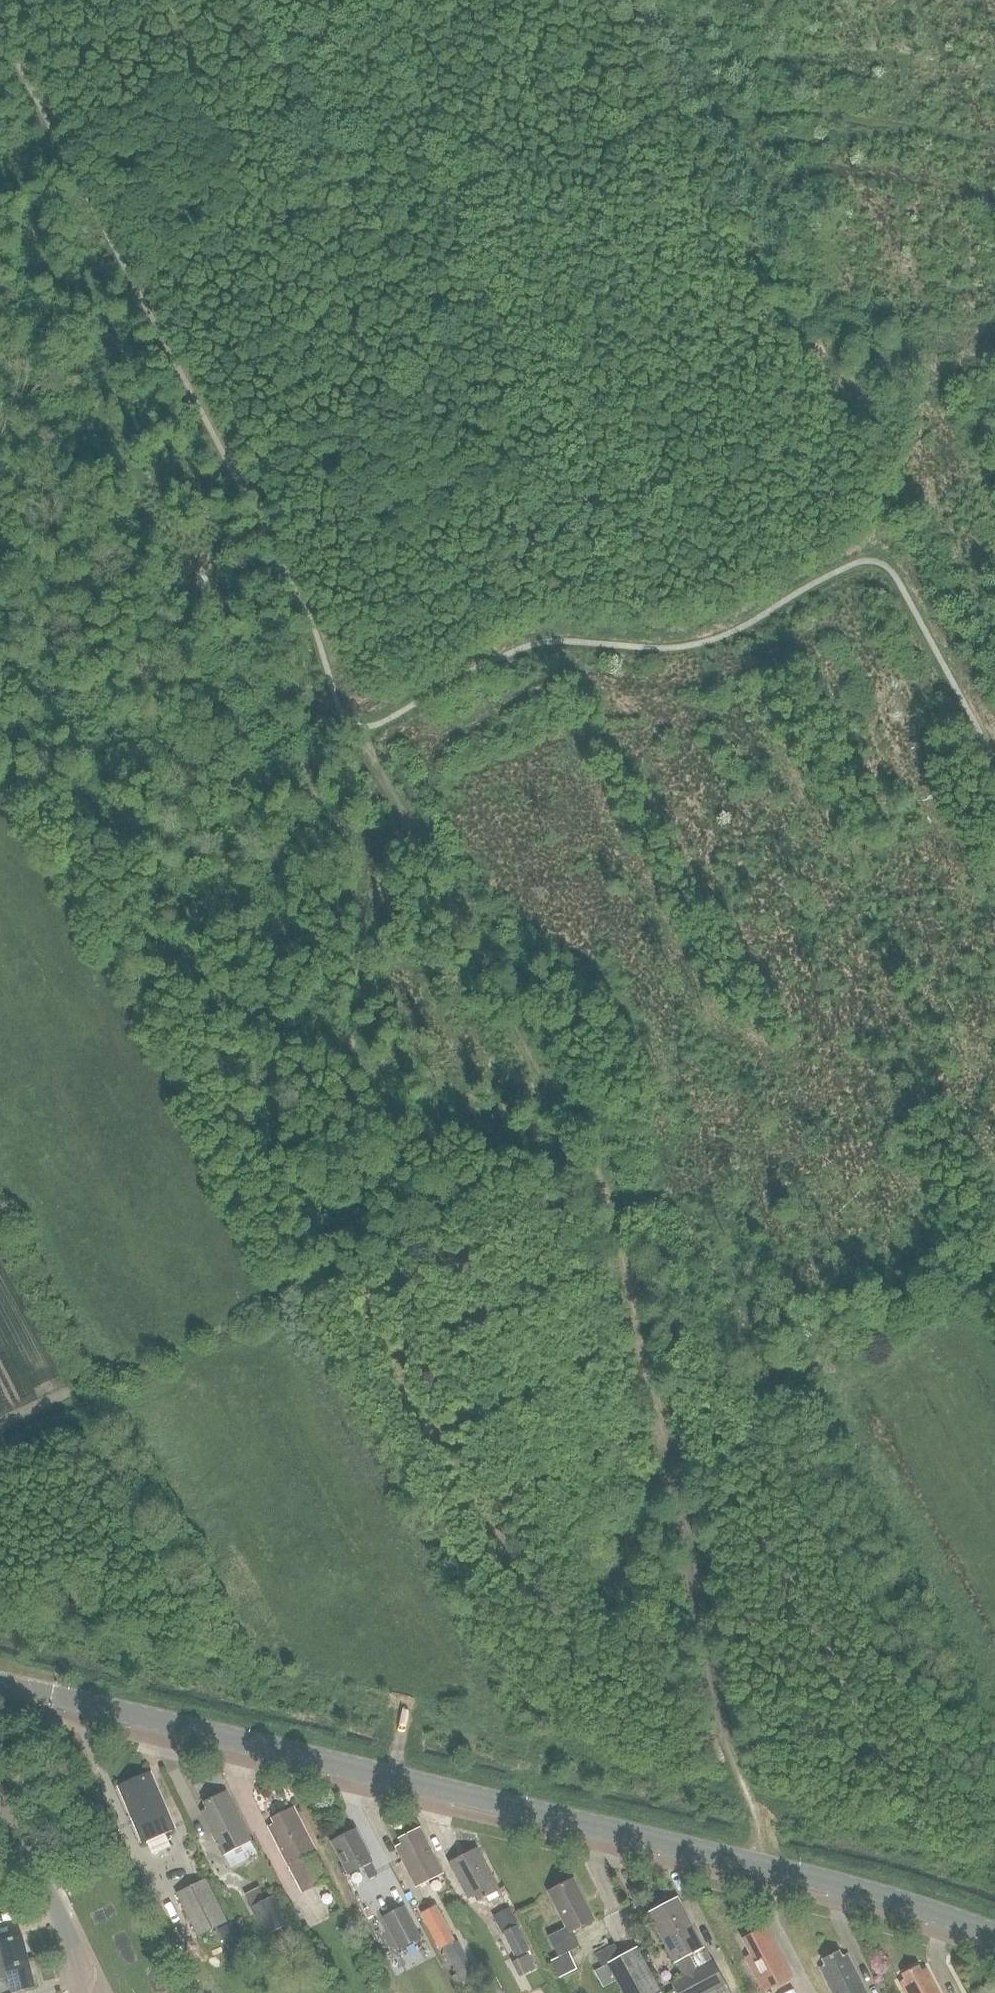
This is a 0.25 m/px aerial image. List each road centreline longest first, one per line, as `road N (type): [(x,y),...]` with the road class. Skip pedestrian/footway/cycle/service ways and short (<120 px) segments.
road 1 (tertiary): [(994,1938),(762,1867),(0,1687)]
road 2 (residential): [(86,1992),(85,1972),(0,1799)]

